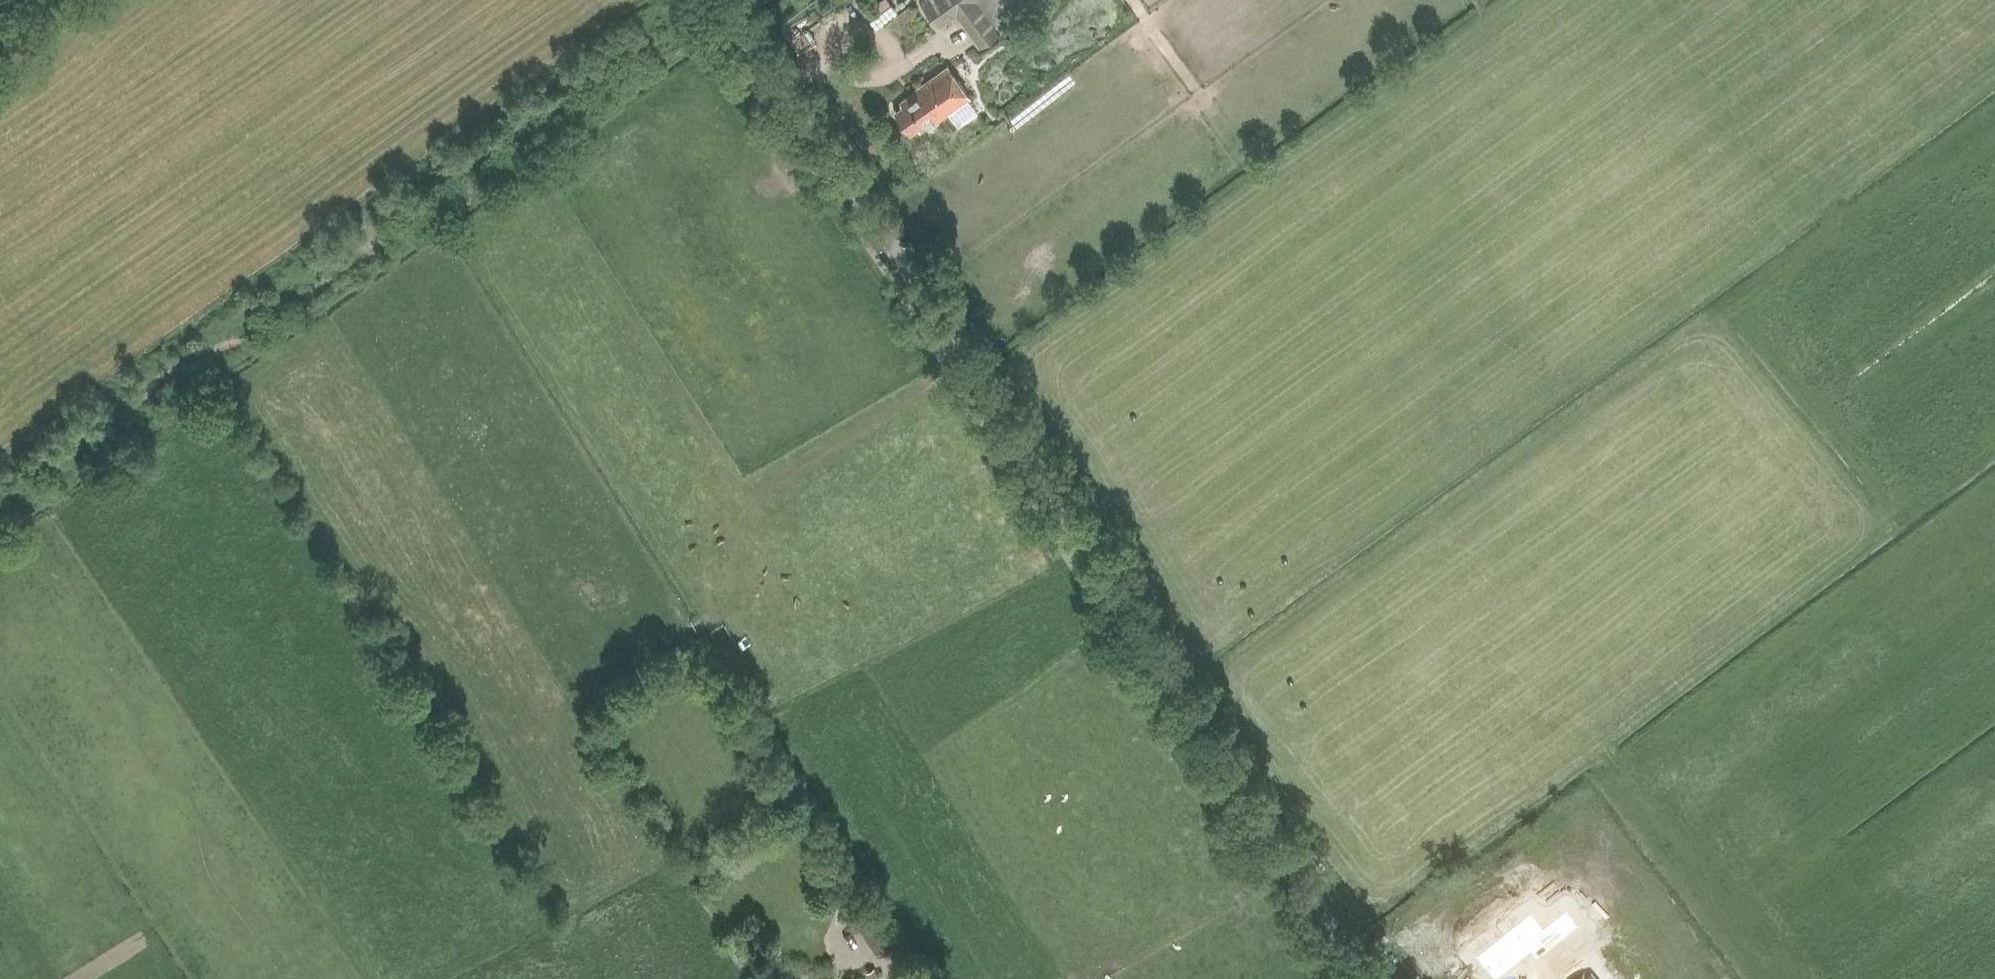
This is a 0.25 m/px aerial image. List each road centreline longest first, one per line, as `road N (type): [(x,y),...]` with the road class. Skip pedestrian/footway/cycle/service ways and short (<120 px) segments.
road 1 (tertiary): [(1363,978),(963,349),(723,0)]

